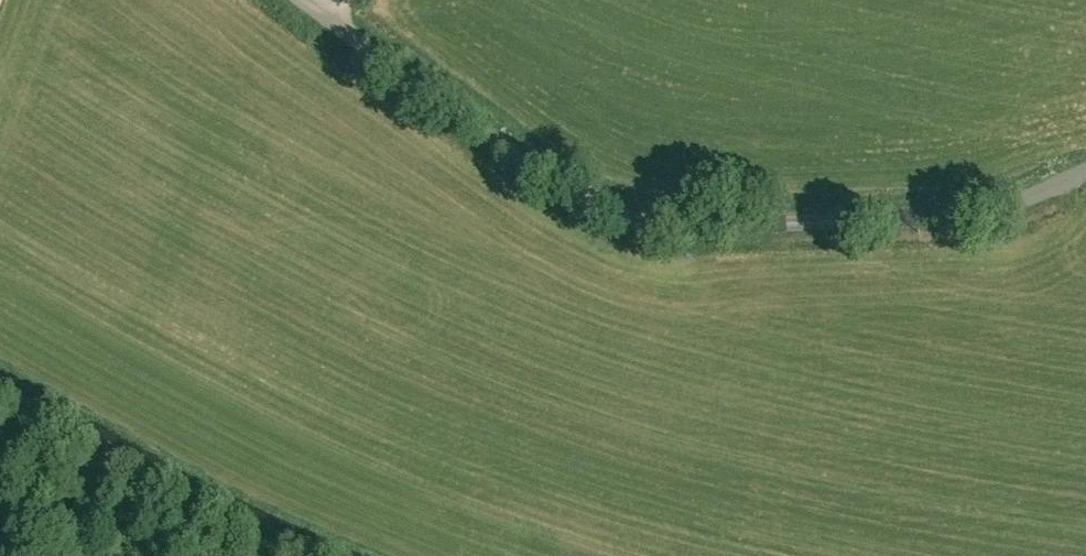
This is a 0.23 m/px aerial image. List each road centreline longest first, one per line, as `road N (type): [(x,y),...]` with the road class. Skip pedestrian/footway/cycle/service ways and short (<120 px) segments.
road 1 (unclassified): [(340,24),(573,190),(640,222),(931,218),(1033,194),(1085,171)]

